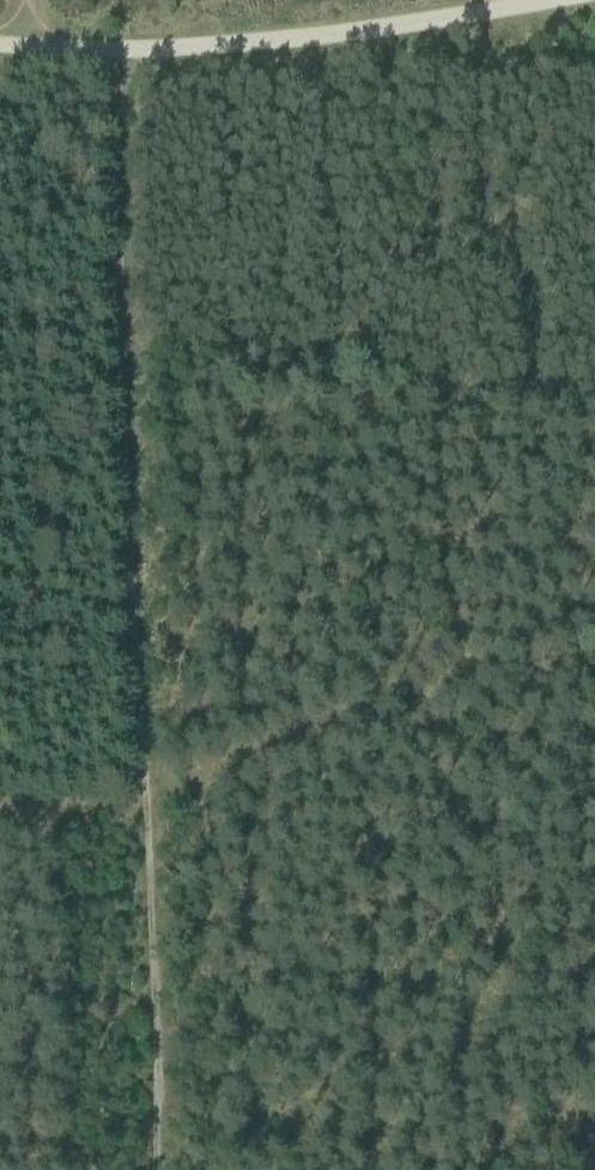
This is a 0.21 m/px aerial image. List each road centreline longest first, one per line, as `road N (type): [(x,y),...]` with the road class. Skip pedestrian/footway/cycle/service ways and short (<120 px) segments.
road 1 (track): [(47,44),(144,49),(527,0)]

